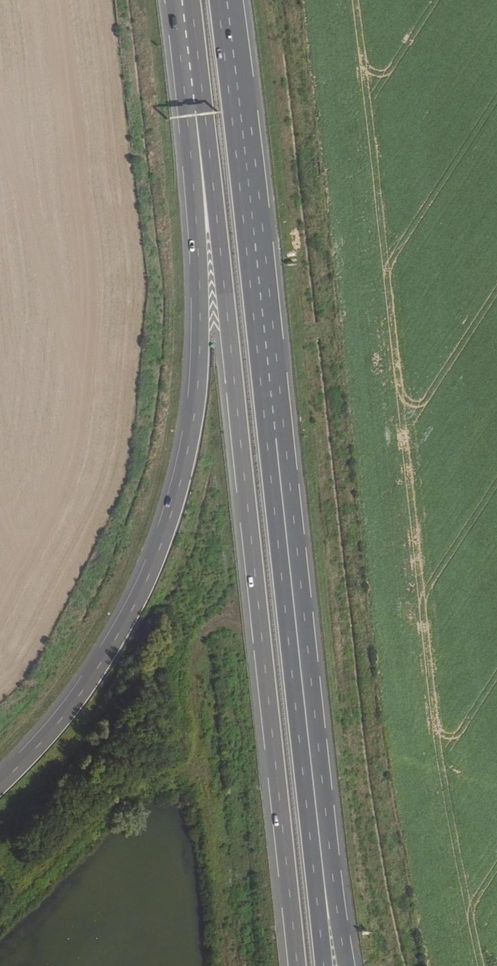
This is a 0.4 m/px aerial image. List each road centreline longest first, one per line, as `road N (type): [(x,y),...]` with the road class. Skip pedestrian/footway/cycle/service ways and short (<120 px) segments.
road 1 (motorway): [(196,115),(223,289),(294,965)]
road 2 (motorway): [(318,842),(226,0)]
road 3 (motorway): [(196,115),(198,361),(176,495),(155,558),(104,654),(54,727),(0,782)]
road 4 (motorway): [(343,965),(318,842)]
road 5 (motorway): [(325,965),(318,842)]

